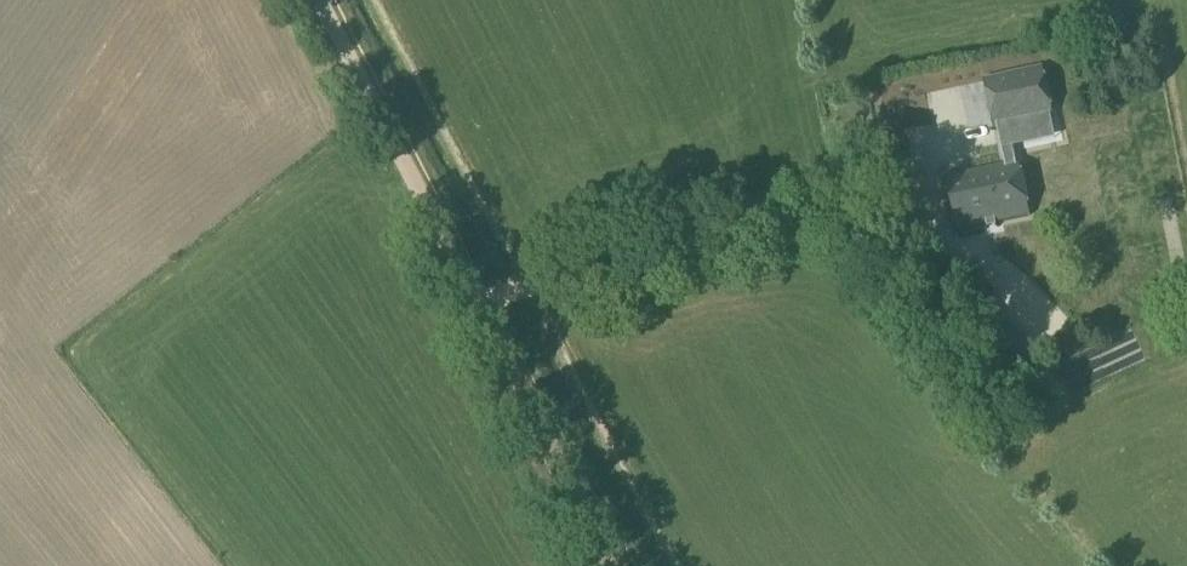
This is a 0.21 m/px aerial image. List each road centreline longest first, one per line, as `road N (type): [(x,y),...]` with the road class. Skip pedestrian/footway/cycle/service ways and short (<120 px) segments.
road 1 (track): [(470,303),(908,213)]
road 2 (track): [(314,0),(470,303)]
road 3 (track): [(470,303),(611,565)]

